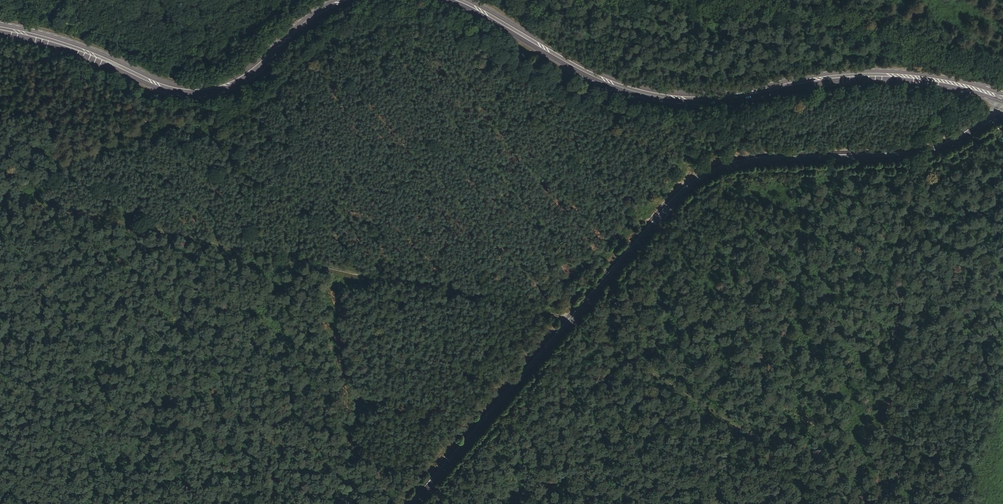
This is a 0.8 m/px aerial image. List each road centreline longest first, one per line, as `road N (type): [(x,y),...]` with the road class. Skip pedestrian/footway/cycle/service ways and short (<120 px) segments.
road 1 (track): [(571,314),(8,200),(153,125),(248,111),(323,54),(419,29),(458,41),(517,77),(658,125),(698,176)]
road 2 (unclassified): [(1002,106),(957,145),(921,154),(745,159),(709,168),(665,199),(410,503)]
road 3 (primary): [(1002,98),(889,76),(817,79),(729,97),(651,94),(591,73),(465,0)]
road 4 (primary): [(345,0),(237,82),(201,92),(170,89),(90,53),(0,29)]

